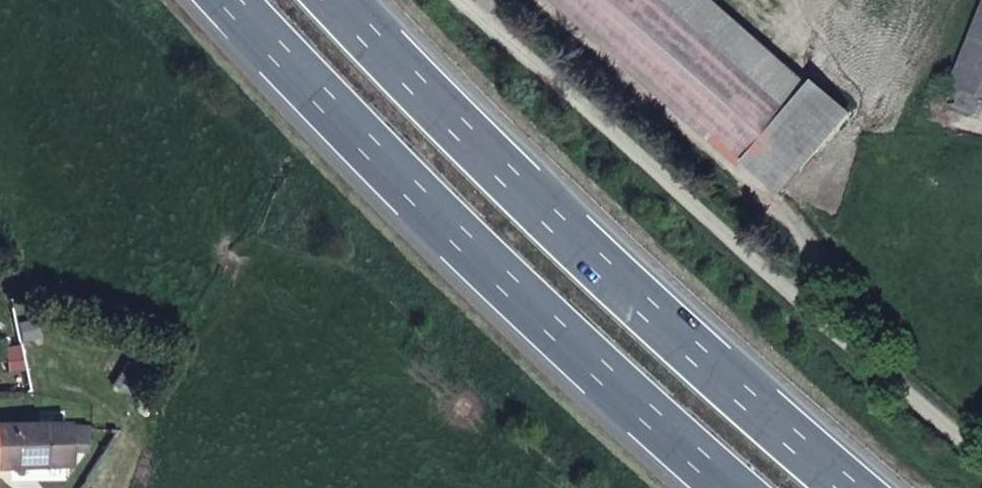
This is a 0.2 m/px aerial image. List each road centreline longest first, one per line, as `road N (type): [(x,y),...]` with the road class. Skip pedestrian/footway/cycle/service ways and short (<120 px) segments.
road 1 (motorway): [(846,487),(529,196),(335,0)]
road 2 (motorway): [(234,0),(316,93),(737,487)]
road 3 (unclassified): [(981,450),(863,356),(466,0)]

